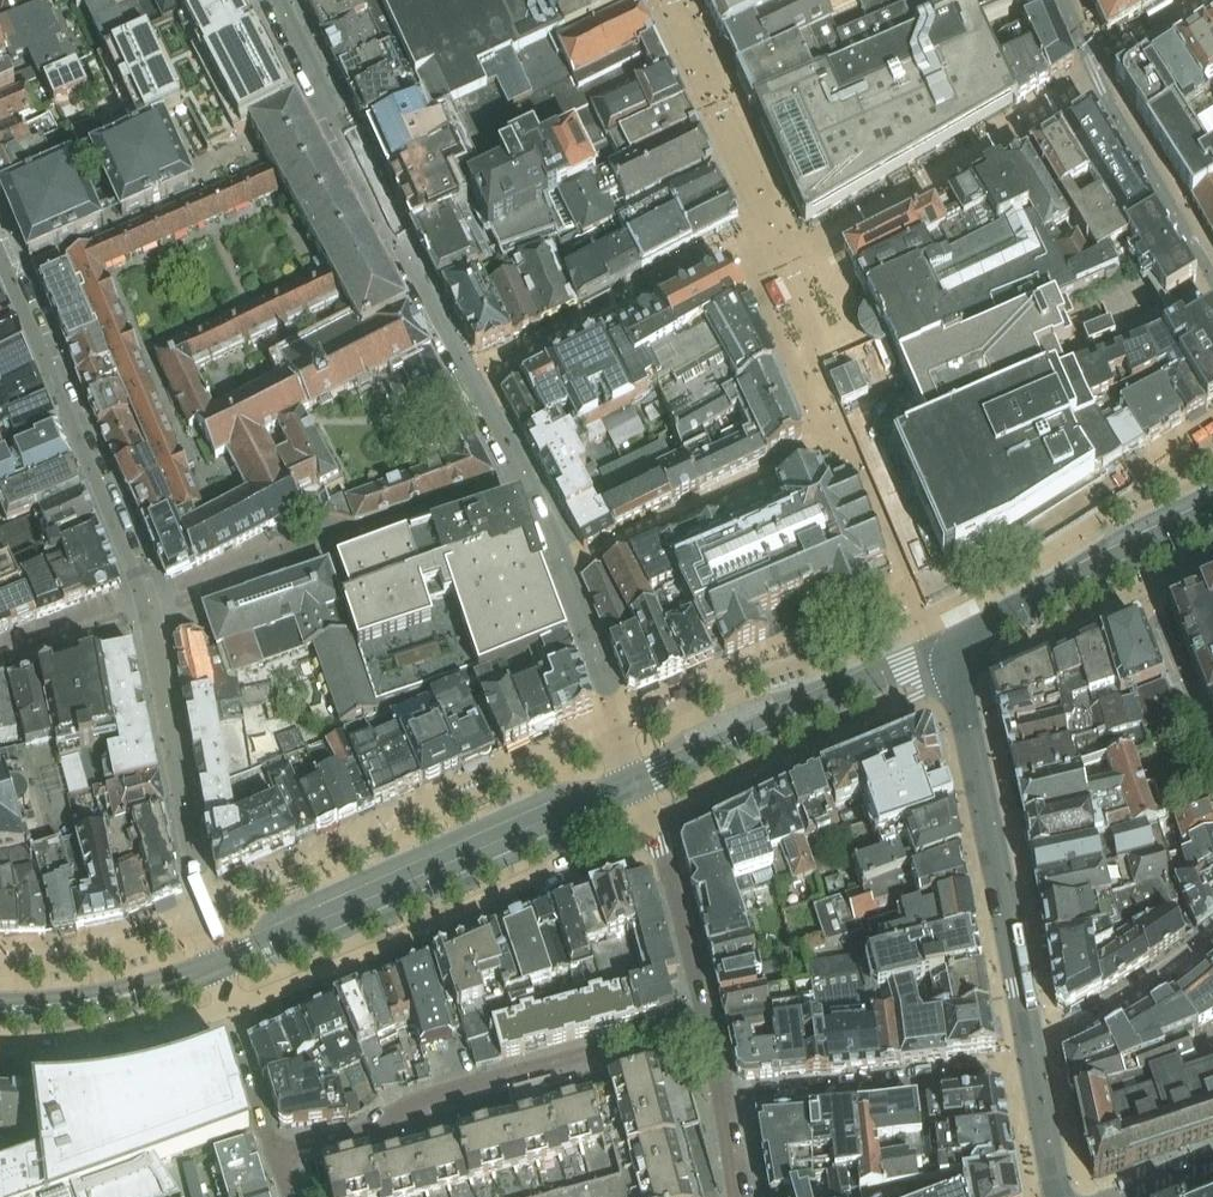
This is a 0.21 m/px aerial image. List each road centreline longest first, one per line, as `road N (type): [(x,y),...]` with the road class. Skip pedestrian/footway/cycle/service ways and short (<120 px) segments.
road 1 (residential): [(228,1008),(363,955),(652,821)]
road 2 (residential): [(640,783),(218,964)]
road 3 (residential): [(624,733),(208,919)]
road 4 (residential): [(282,1156),(369,1133),(408,1106),(707,1020)]
road 5 (residential): [(270,0),(471,394)]
road 6 (residential): [(519,481),(147,607)]
road 7 (residential): [(1033,1061),(957,678)]
road 8 (residential): [(147,607),(97,469),(0,256)]
road 9 (residential): [(950,646),(640,783)]
road 10 (residential): [(652,821),(957,678)]
road 11 (residential): [(935,611),(624,733)]
road 12 (residential): [(1212,444),(935,611)]
road 13 (residential): [(208,919),(147,607)]
road 14 (residential): [(1066,0),(1094,74),(1212,277)]
road 15 (residential): [(1033,1061),(957,1077),(722,1099)]
road 16 (residential): [(1212,516),(950,646)]
road 17 (residential): [(722,261),(471,394)]
road 18 (residential): [(770,472),(559,574)]
road 19 (residential): [(0,1047),(94,1043),(228,1008)]
road 20 (residential): [(0,1018),(113,1008),(191,984),(218,964)]
road 21 (residential): [(218,964),(72,995),(0,998)]
road 22 (residential): [(1212,935),(1033,1061)]
road 23 (residential): [(208,919),(105,954),(0,969)]
road 24 (residential): [(957,678),(1147,590)]
road 25 (residential): [(652,821),(707,1020)]
road 26 (residential): [(1212,758),(1147,590)]
road 27 (residential): [(559,574),(624,733)]
road 28 (residential): [(228,1008),(259,1115),(282,1156)]
road 29 (residential): [(1060,1196),(1033,1061)]
road 30 (residential): [(1099,355),(1212,295)]

